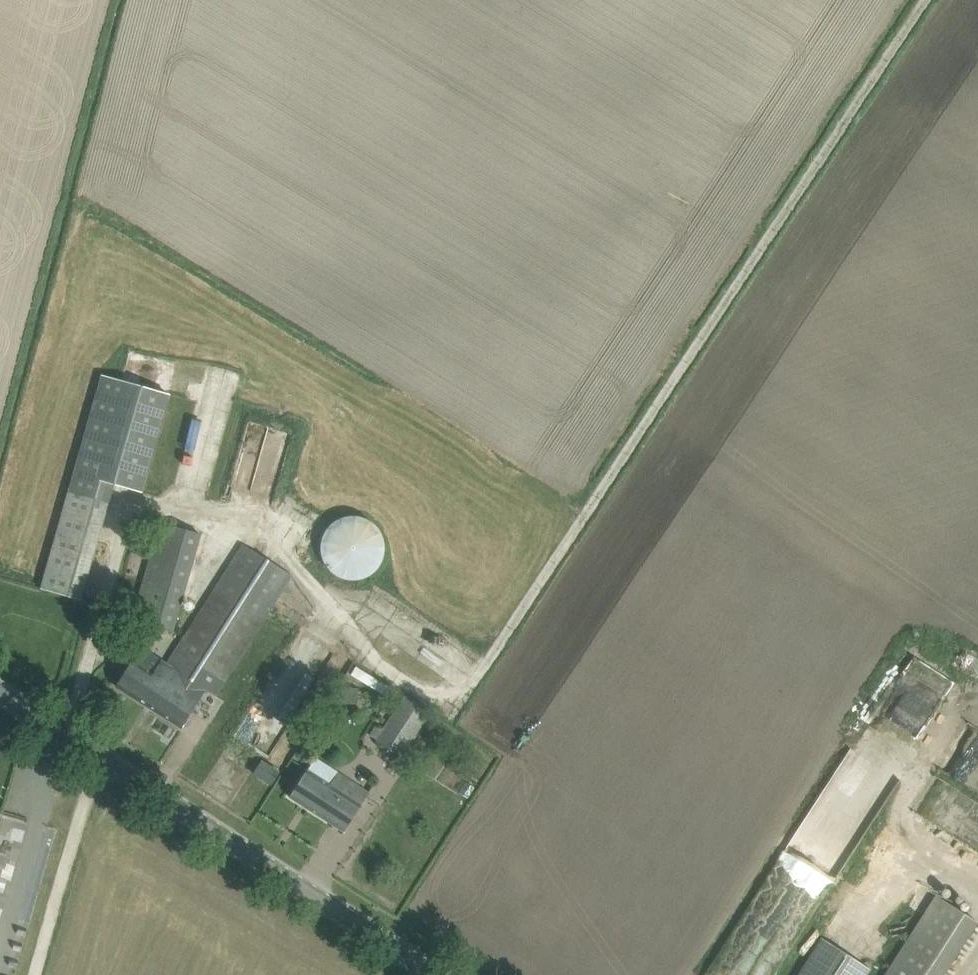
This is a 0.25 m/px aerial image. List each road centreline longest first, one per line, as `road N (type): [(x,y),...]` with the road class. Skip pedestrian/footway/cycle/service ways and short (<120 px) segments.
road 1 (track): [(929,0),(455,706),(431,705),(335,620),(282,553)]
road 2 (tertiary): [(437,974),(0,688)]
road 3 (track): [(103,756),(30,974)]

